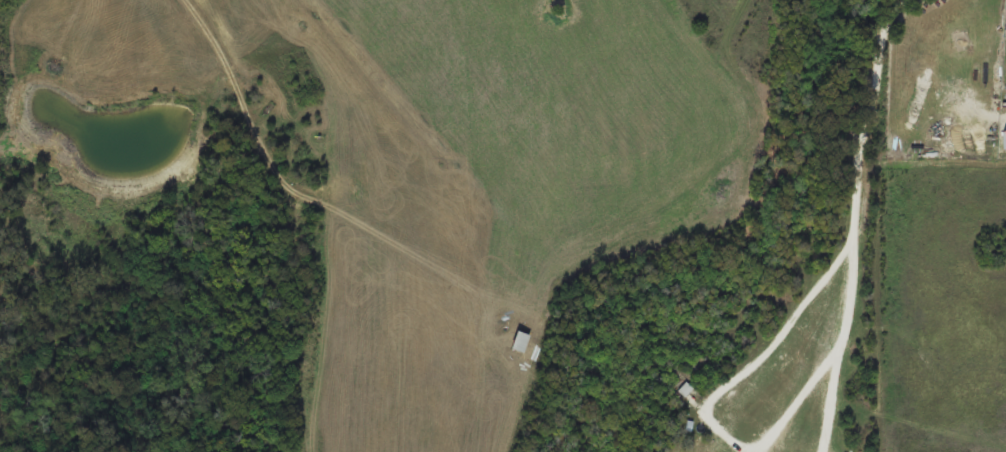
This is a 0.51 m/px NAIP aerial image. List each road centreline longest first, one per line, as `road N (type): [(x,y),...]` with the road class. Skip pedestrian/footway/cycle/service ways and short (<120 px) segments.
road 1 (residential): [(866,451),(858,222),(887,26),(911,0)]

